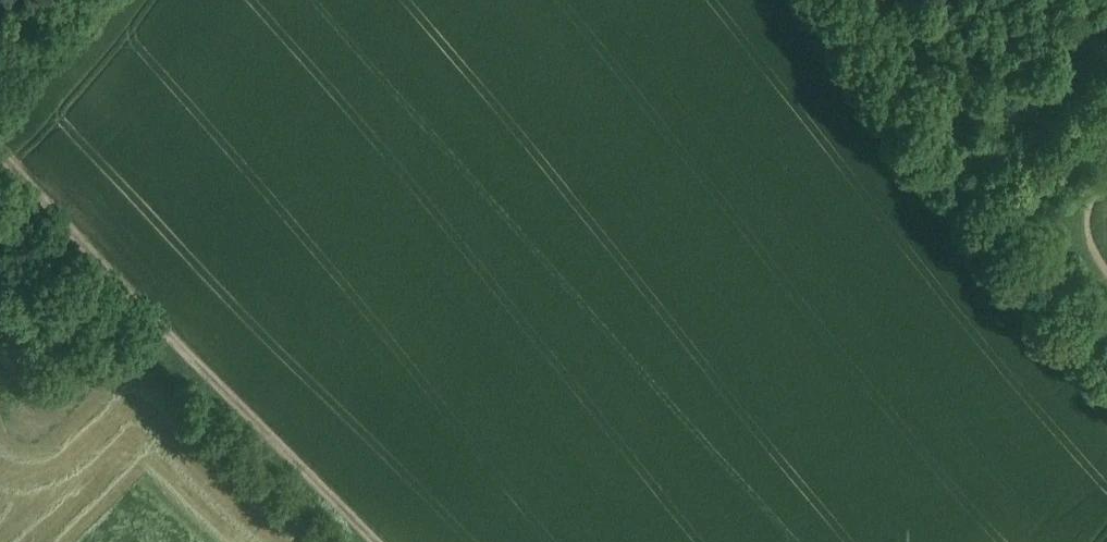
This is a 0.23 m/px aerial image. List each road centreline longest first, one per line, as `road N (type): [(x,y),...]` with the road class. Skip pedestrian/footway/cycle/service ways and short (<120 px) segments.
road 1 (track): [(377,541),(0,165)]
road 2 (track): [(1106,387),(795,0)]

